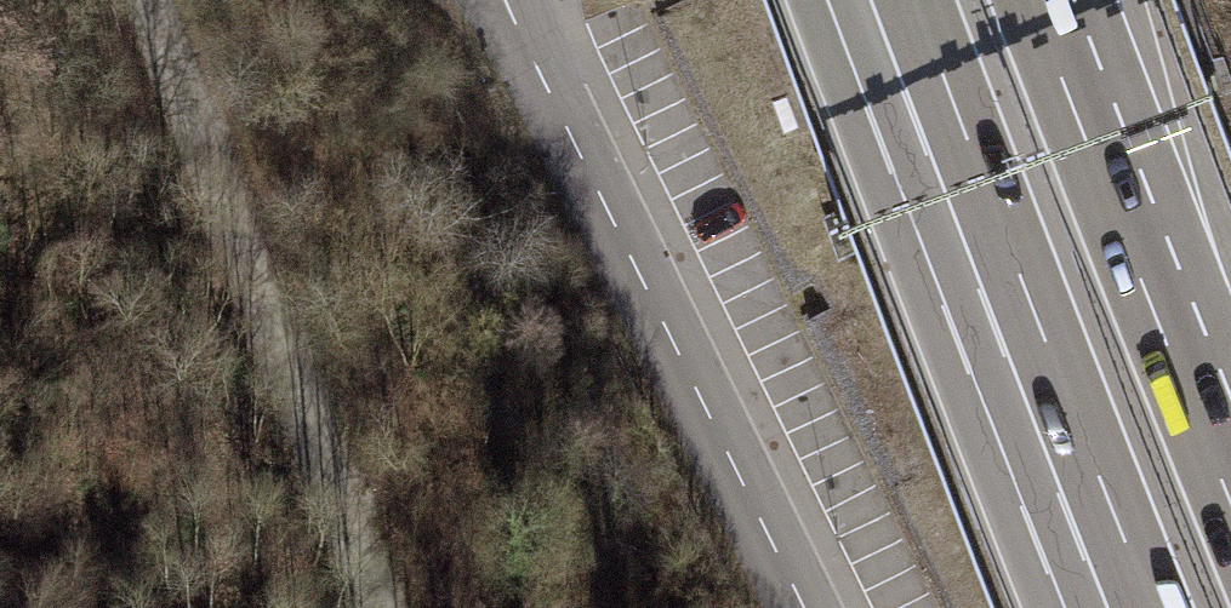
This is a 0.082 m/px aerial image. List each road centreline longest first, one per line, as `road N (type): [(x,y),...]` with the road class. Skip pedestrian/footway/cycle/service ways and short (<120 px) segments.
road 1 (residential): [(508,0),(804,607)]
road 2 (motorway): [(916,0),(1152,607)]
road 3 (track): [(147,0),(350,607)]
road 4 (motorway): [(1230,489),(1038,0)]

